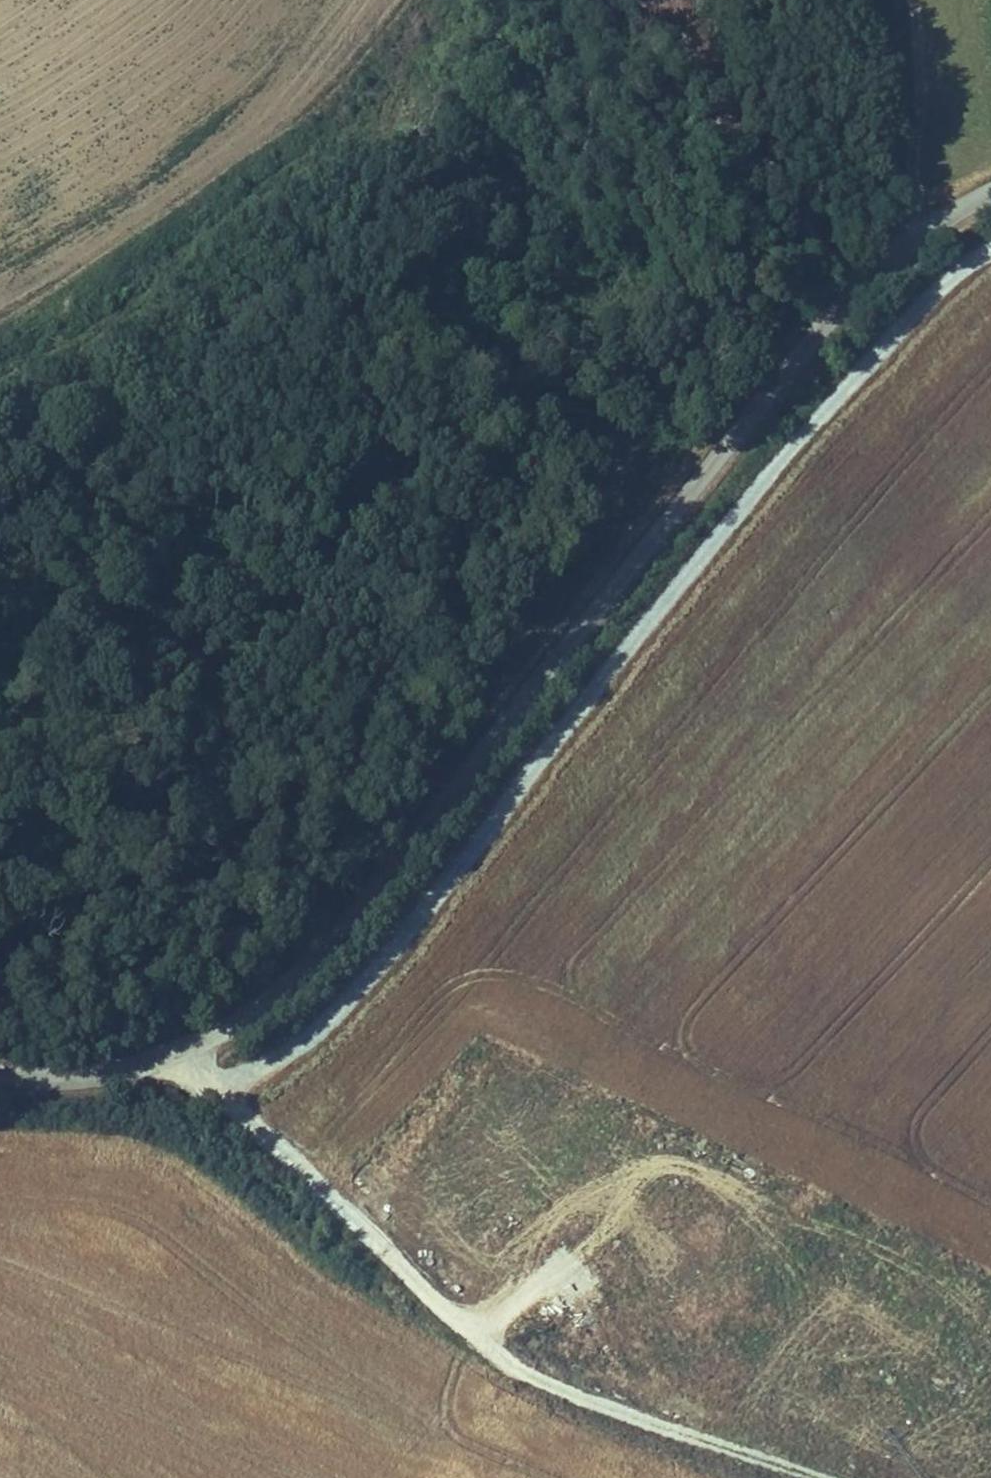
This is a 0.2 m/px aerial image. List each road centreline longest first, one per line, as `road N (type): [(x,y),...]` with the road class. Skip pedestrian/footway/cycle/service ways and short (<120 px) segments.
road 1 (tertiary): [(990,196),(901,254),(802,353),(306,968),(271,999),(231,1025),(127,1064),(0,1074)]

